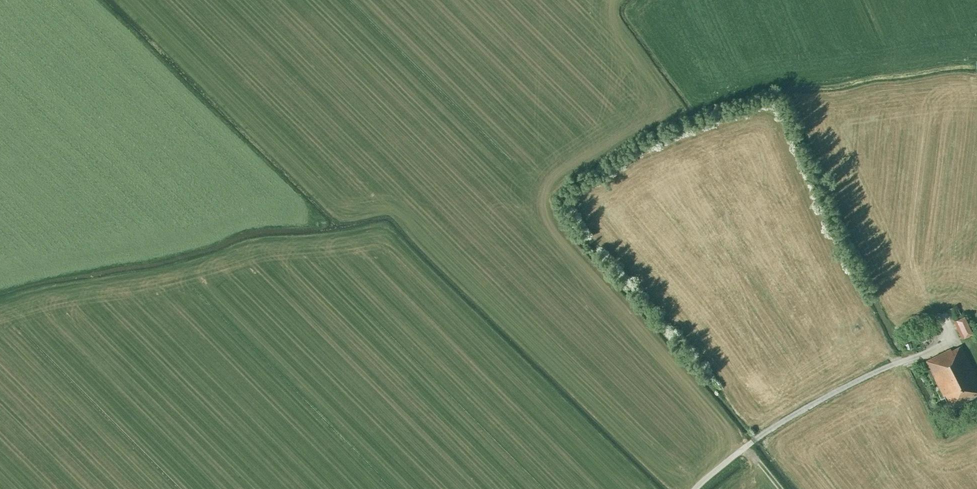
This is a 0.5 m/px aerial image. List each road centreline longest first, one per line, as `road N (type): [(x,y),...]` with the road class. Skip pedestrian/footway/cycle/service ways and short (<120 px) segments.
road 1 (unclassified): [(696,488),(787,419),(912,358)]

